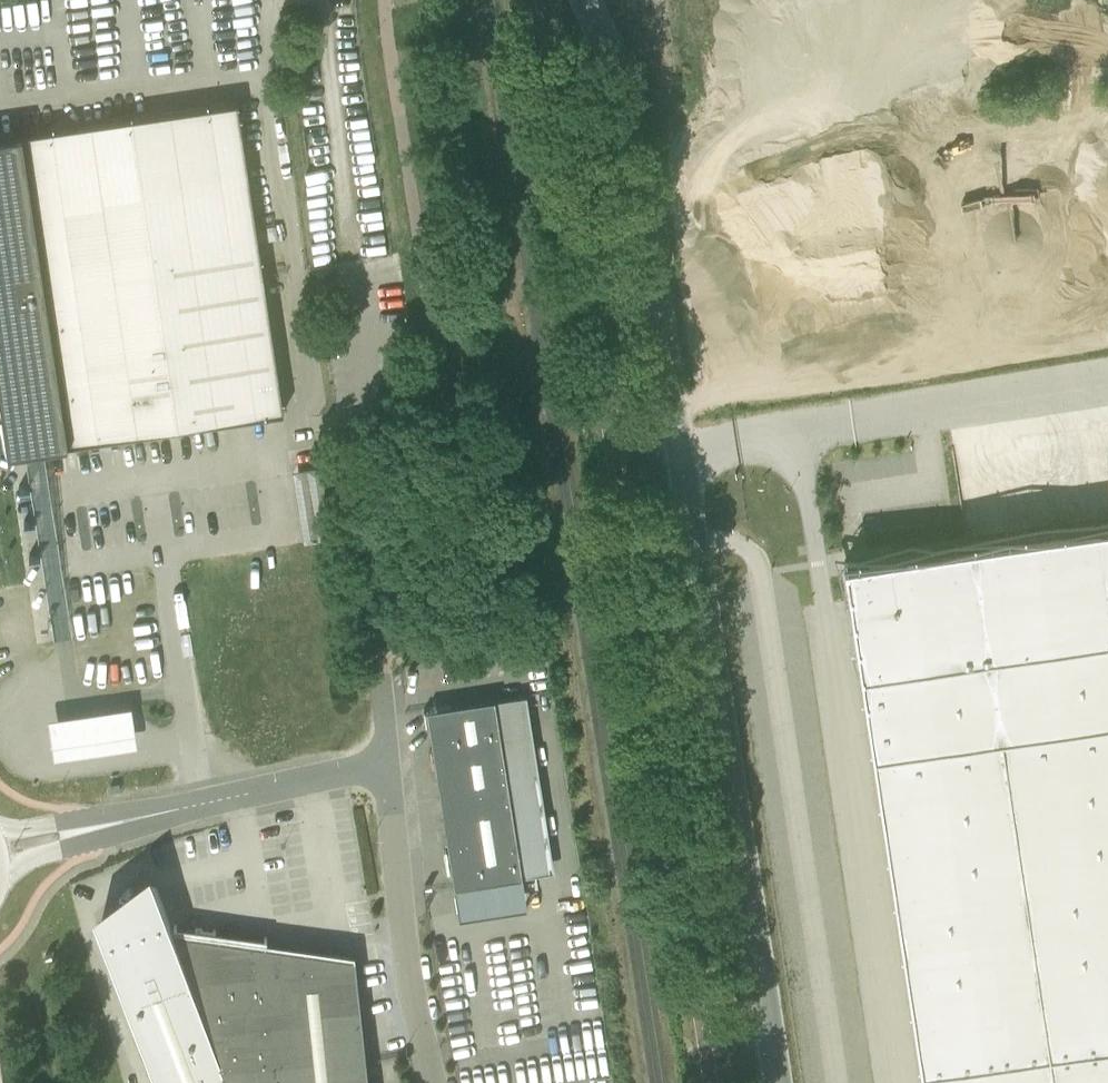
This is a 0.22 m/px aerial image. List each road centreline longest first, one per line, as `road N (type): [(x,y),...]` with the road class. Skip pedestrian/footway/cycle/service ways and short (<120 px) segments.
road 1 (unclassified): [(601,0),(622,43),(666,409),(771,1082)]
road 2 (track): [(666,409),(1107,332)]
road 3 (unclassified): [(387,763),(0,850)]
road 4 (unclassified): [(433,1082),(400,907),(387,763)]

